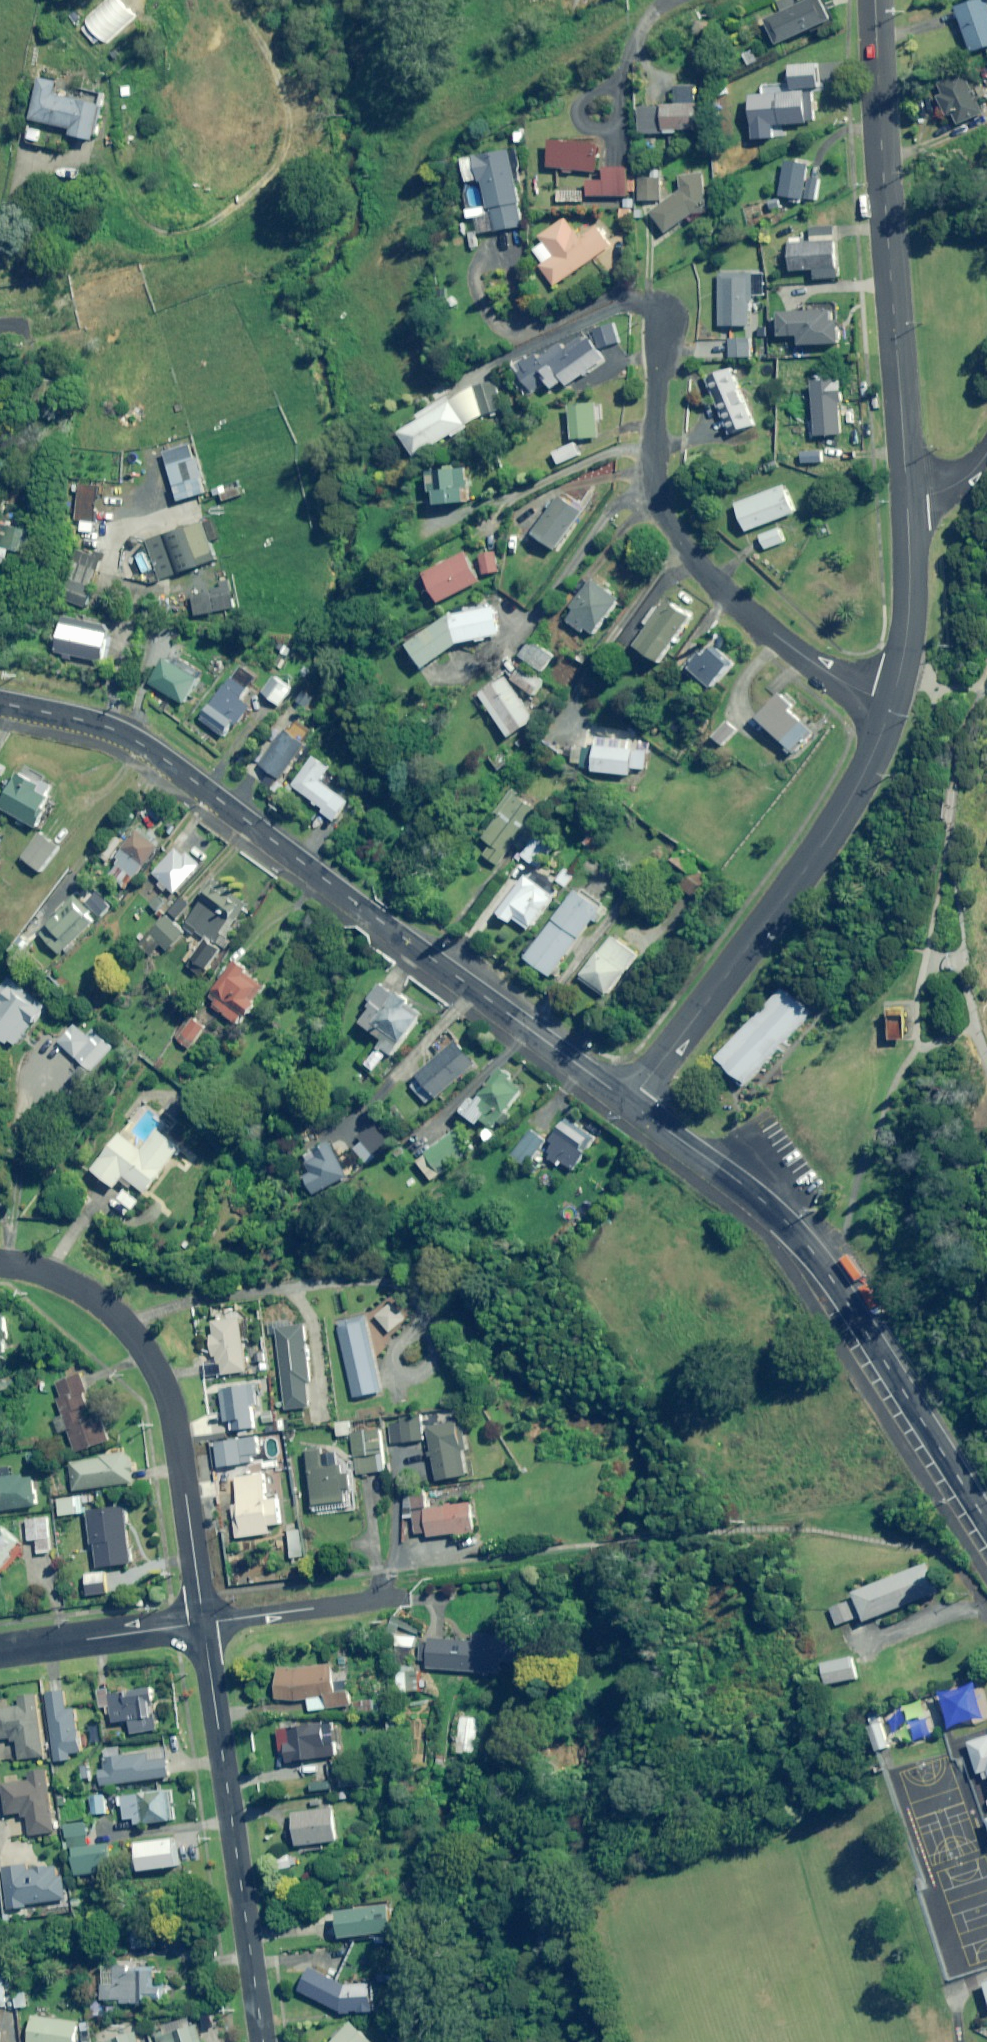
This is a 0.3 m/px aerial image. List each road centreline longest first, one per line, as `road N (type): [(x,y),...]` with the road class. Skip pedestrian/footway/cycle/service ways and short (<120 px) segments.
road 1 (tertiary): [(629,1104),(140,744),(76,719),(0,704)]
road 2 (tertiary): [(986,1522),(824,1271),(748,1190),(629,1104)]
road 3 (residential): [(892,704),(812,666),(678,543),(656,498),(662,316)]
road 4 (residential): [(907,496),(875,0)]
road 5 (residential): [(629,1104),(831,832),(892,704)]
road 6 (residential): [(203,1623),(174,1418),(157,1369),(96,1298),(0,1264)]
road 7 (residential): [(203,1623),(261,2041)]
road 8 (residential): [(892,704),(910,597),(907,496)]
road 9 (residential): [(0,1651),(203,1623)]
road 10 (residential): [(203,1623),(380,1602)]
road 11 (residential): [(671,0),(634,40),(601,111)]

